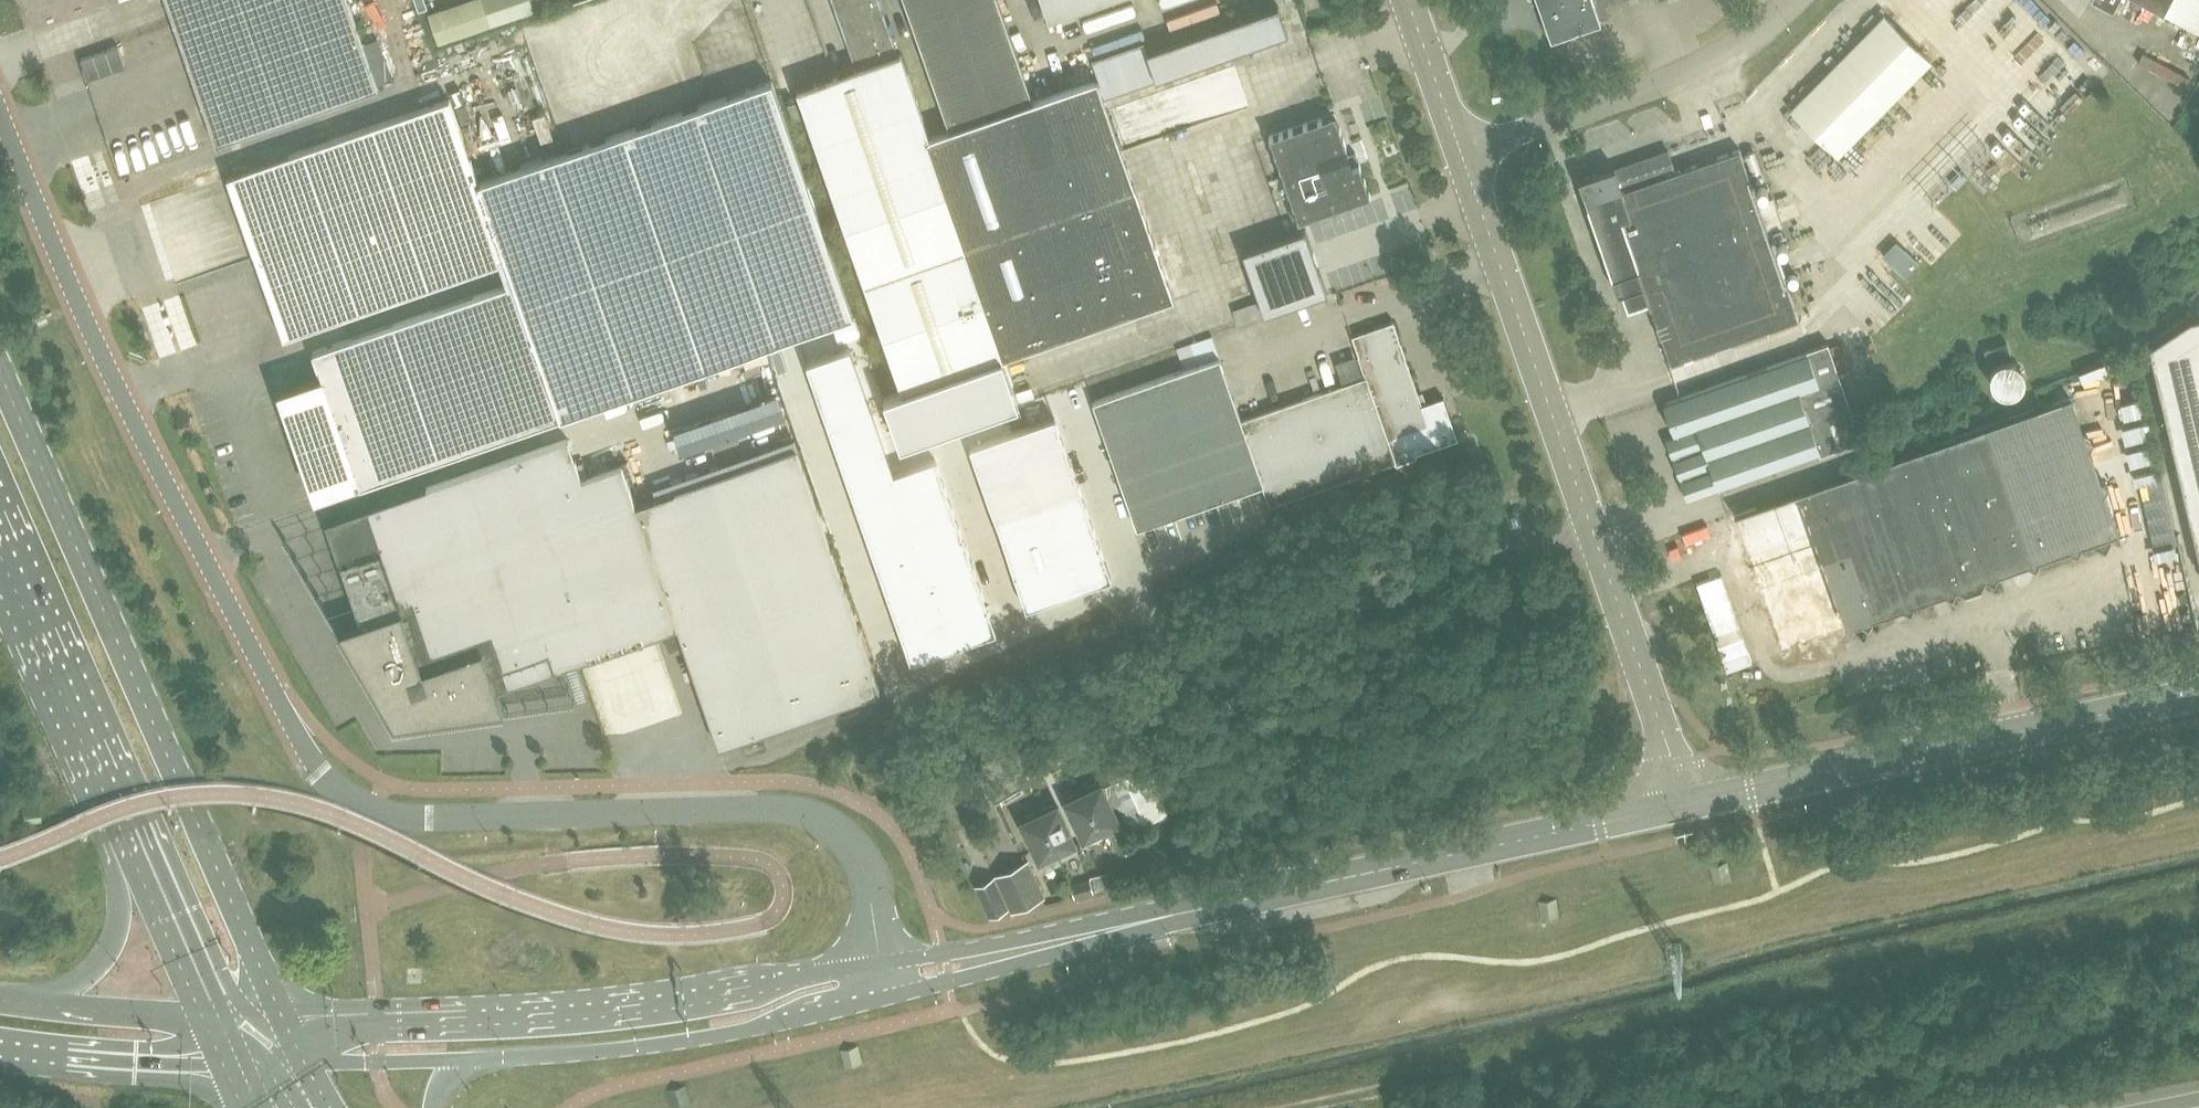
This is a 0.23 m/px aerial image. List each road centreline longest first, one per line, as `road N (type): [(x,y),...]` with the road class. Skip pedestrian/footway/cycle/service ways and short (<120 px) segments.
road 1 (track): [(2198,885),(1182,1107)]
road 2 (residential): [(941,806),(1105,709),(1251,640),(1453,572),(1596,540)]
road 3 (primary): [(283,1018),(0,375)]
road 4 (unclassified): [(283,709),(86,317),(0,108)]
road 5 (unclassified): [(880,964),(860,865),(843,838),(811,819),(743,810),(413,816),(373,808)]
road 6 (tertiary): [(880,964),(542,1009),(283,1018)]
road 7 (tertiary): [(885,999),(1398,868)]
road 8 (tertiary): [(1398,868),(880,964)]
road 9 (tertiary): [(1685,807),(2198,694)]
road 10 (tertiary): [(473,1060),(642,1048),(885,999)]
road 11 (tertiary): [(1596,540),(1462,155)]
road 12 (unclassified): [(1792,0),(1692,73),(1462,155)]
road 13 (tertiary): [(1398,868),(1685,807)]
road 14 (tertiary): [(1685,807),(1596,540)]
road 15 (primary): [(97,770),(121,919),(99,965),(35,1004)]
road 16 (primary): [(97,770),(206,1020)]
road 17 (primary): [(0,527),(97,770)]
road 18 (tertiary): [(0,1049),(225,1065)]
road 19 (tertiary): [(206,1020),(35,1004)]
road 20 (tertiary): [(307,1065),(473,1060)]
road 21 (tertiary): [(1462,155),(1408,0)]
road 22 (unclassified): [(283,709),(323,776),(373,808)]

